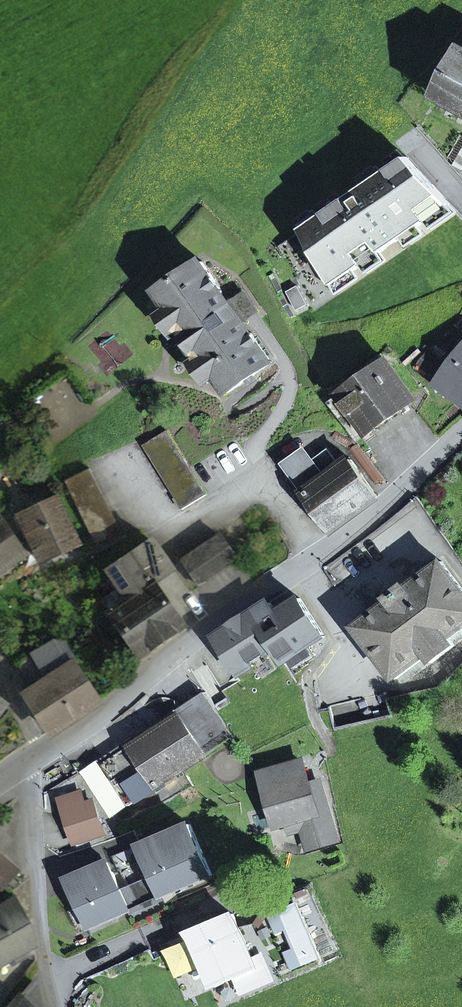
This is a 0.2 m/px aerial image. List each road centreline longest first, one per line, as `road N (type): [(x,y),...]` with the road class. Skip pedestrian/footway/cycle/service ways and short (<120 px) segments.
road 1 (tertiary): [(461,434),(387,505),(47,749)]
road 2 (residential): [(19,766),(34,806),(54,1006)]

